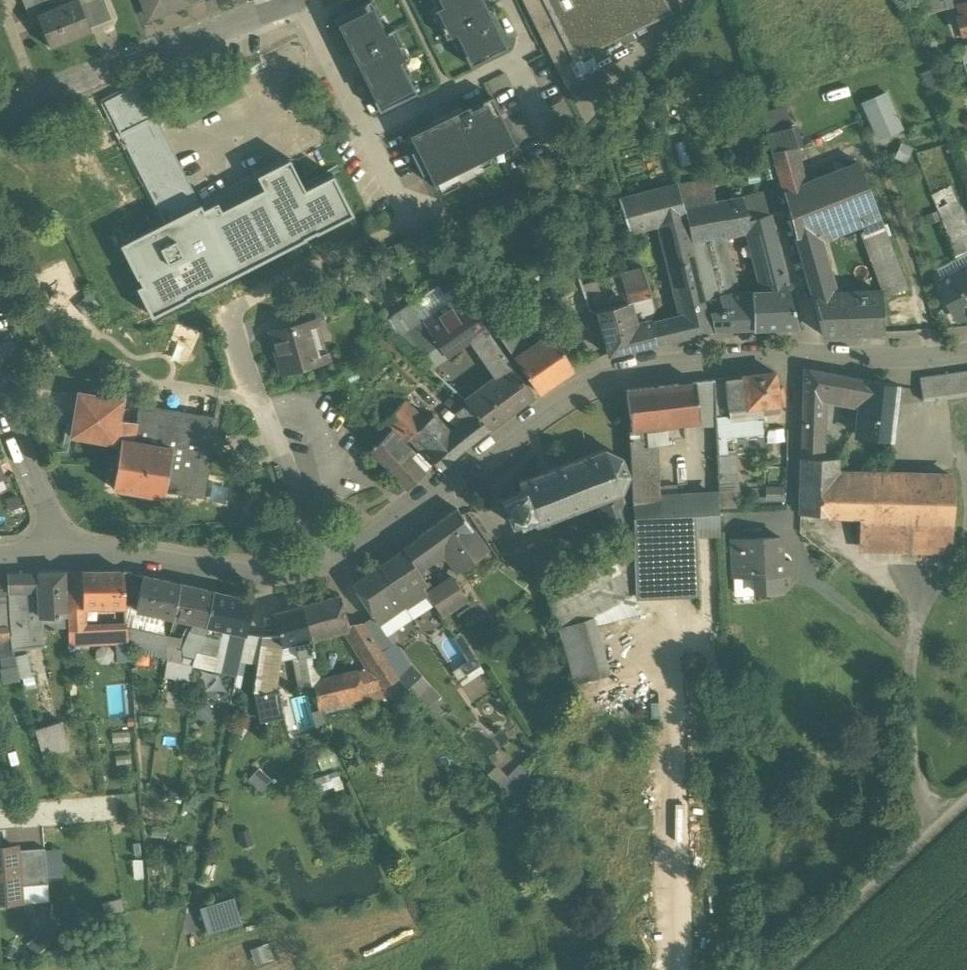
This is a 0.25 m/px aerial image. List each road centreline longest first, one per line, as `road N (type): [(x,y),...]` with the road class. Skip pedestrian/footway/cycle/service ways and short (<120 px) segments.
road 1 (secondary): [(966,356),(789,355),(640,370),(588,387),(327,570)]
road 2 (residential): [(297,0),(0,114)]
road 3 (secondary): [(327,570),(256,579),(125,555),(51,555)]
road 4 (residential): [(327,570),(232,331)]
road 5 (track): [(966,800),(783,969)]
road 6 (residential): [(503,0),(523,36),(514,62),(369,132)]
road 7 (residential): [(0,393),(49,516),(51,555)]
road 8 (residential): [(302,0),(369,132)]

